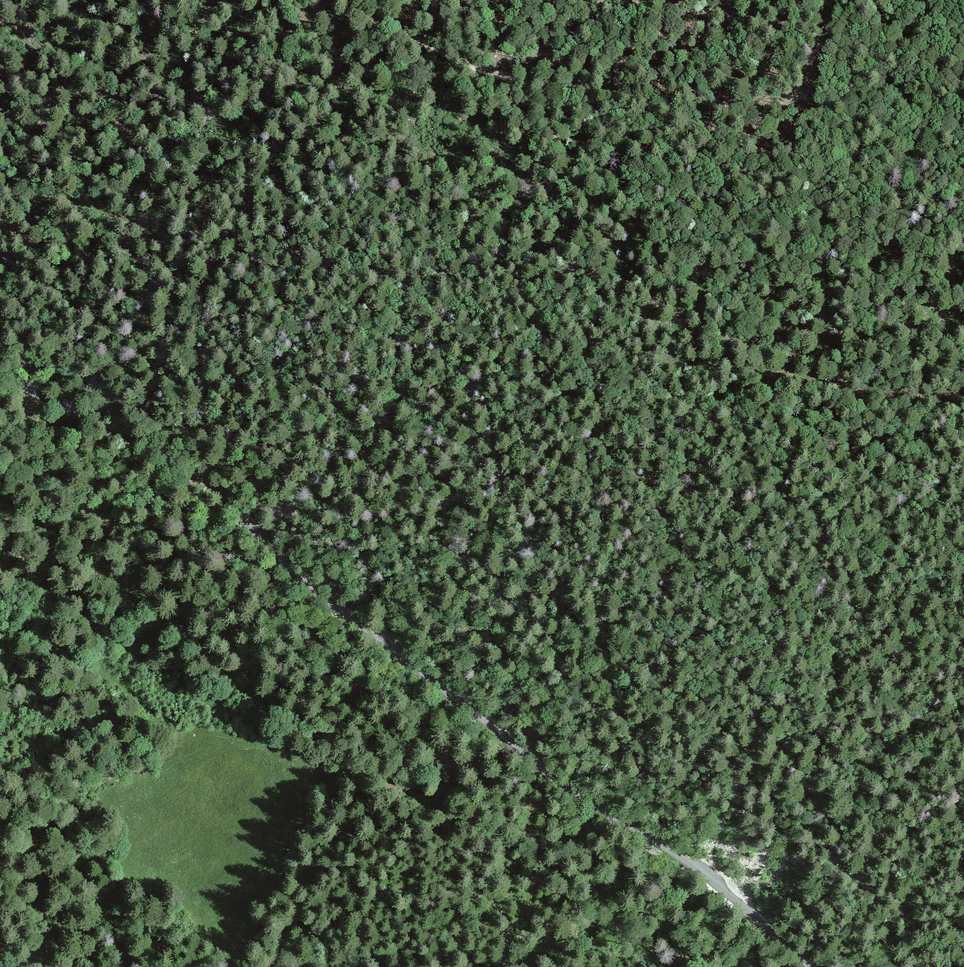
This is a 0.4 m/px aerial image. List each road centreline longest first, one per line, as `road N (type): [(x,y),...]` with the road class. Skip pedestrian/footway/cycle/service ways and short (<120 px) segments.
road 1 (unclassified): [(0,375),(206,479),(319,593),(561,781),(702,871),(811,966)]
road 2 (track): [(360,0),(469,65),(706,120),(758,143),(891,159),(916,154),(963,124)]
road 3 (track): [(678,966),(445,800),(347,779)]
road 4 (track): [(231,966),(284,819),(347,779)]
road 5 (track): [(963,391),(909,392),(787,375)]

